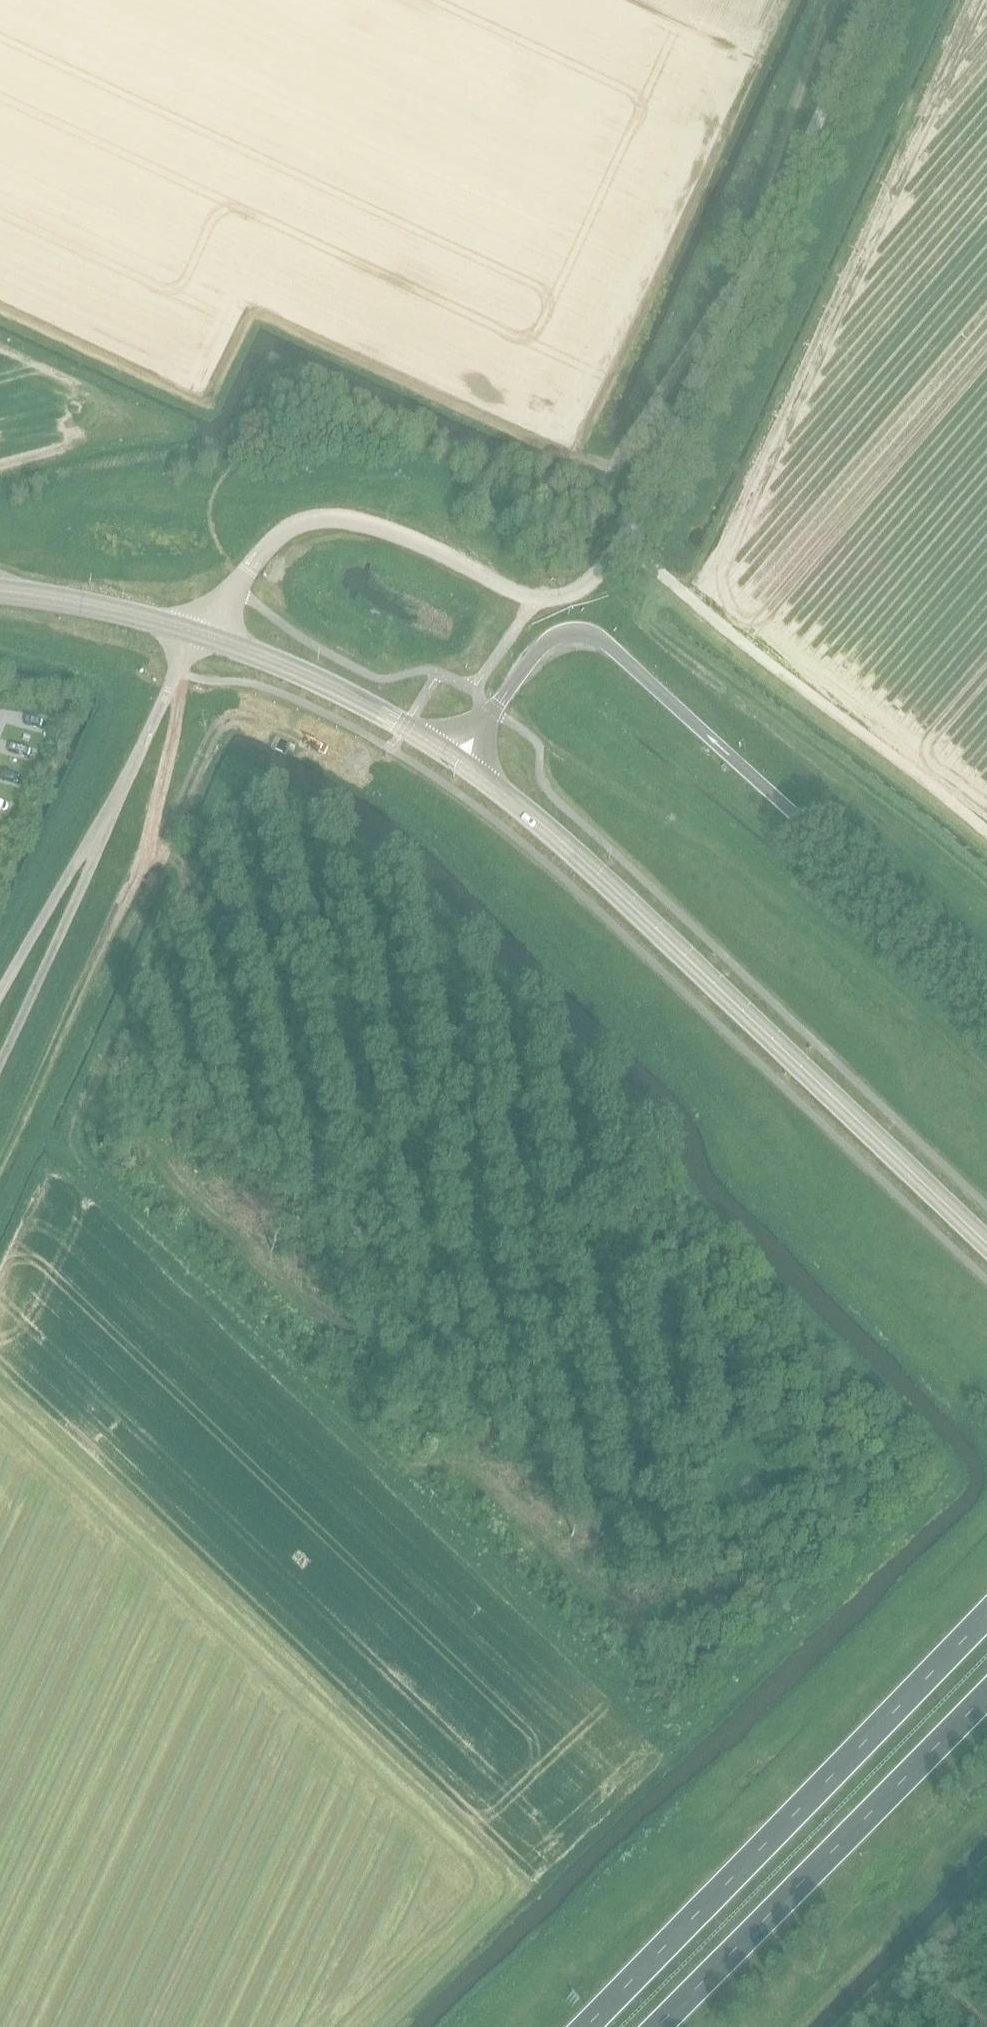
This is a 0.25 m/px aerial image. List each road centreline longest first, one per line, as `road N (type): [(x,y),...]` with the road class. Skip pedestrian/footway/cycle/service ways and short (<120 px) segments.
road 1 (unclassified): [(199,633),(296,522),(335,518),(387,527),(534,604),(594,581),(624,540),(872,0)]
road 2 (trunk): [(986,987),(602,638),(554,636),(459,759)]
road 3 (secondary): [(986,1243),(571,848),(459,759)]
road 4 (trunk): [(986,1611),(579,2026)]
road 5 (track): [(176,672),(178,714),(151,846),(0,1176)]
road 6 (trunk): [(653,2026),(986,1691)]
road 7 (secondary): [(459,759),(314,677),(199,633)]
road 8 (track): [(0,1067),(102,828)]
road 9 (secondary): [(199,633),(0,590)]

